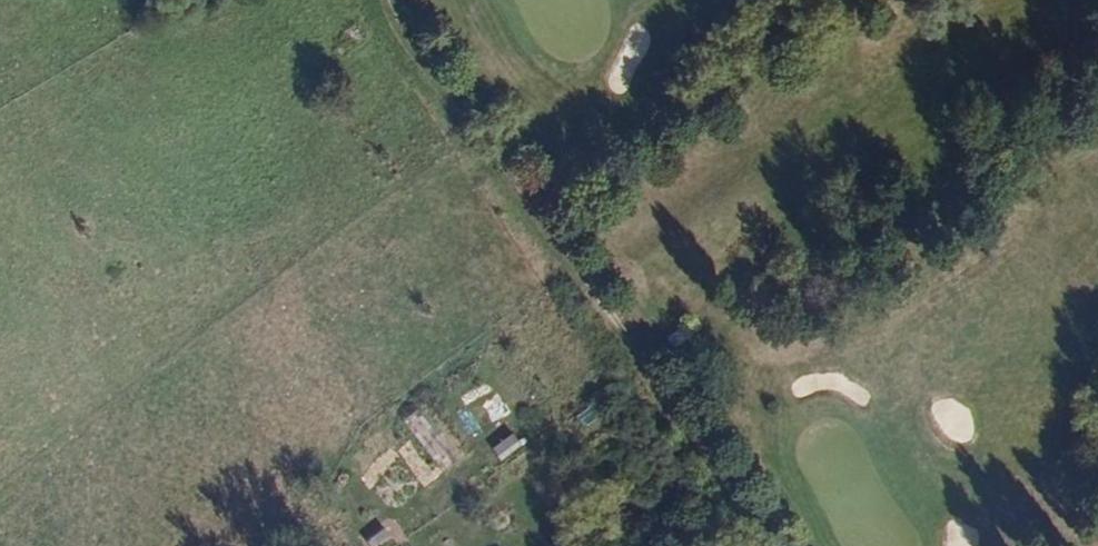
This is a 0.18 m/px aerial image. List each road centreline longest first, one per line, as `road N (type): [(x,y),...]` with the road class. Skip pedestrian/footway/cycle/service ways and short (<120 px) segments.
road 1 (track): [(744,545),(381,15),(385,0)]

